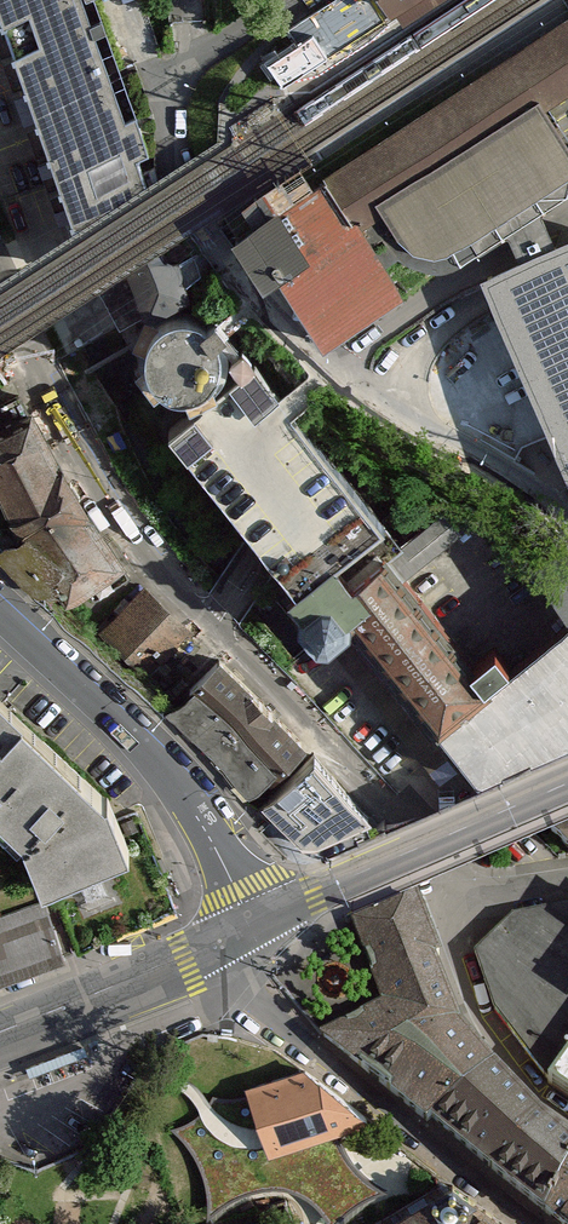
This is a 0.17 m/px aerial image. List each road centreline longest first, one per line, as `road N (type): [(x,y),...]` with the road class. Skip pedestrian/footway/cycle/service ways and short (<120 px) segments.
road 1 (residential): [(0,285),(36,369),(129,528),(182,596),(366,790),(461,910)]
road 2 (residential): [(334,365),(262,304),(187,191),(166,131),(184,88),(296,0)]
road 3 (residential): [(525,1223),(249,1001),(216,947)]
road 4 (residential): [(0,608),(173,773),(258,926)]
road 5 (tertiary): [(567,785),(258,926)]
road 6 (residential): [(567,525),(334,365)]
road 7 (unclassified): [(567,210),(414,302),(334,365)]
road 8 (tertiary): [(216,947),(0,1033)]

